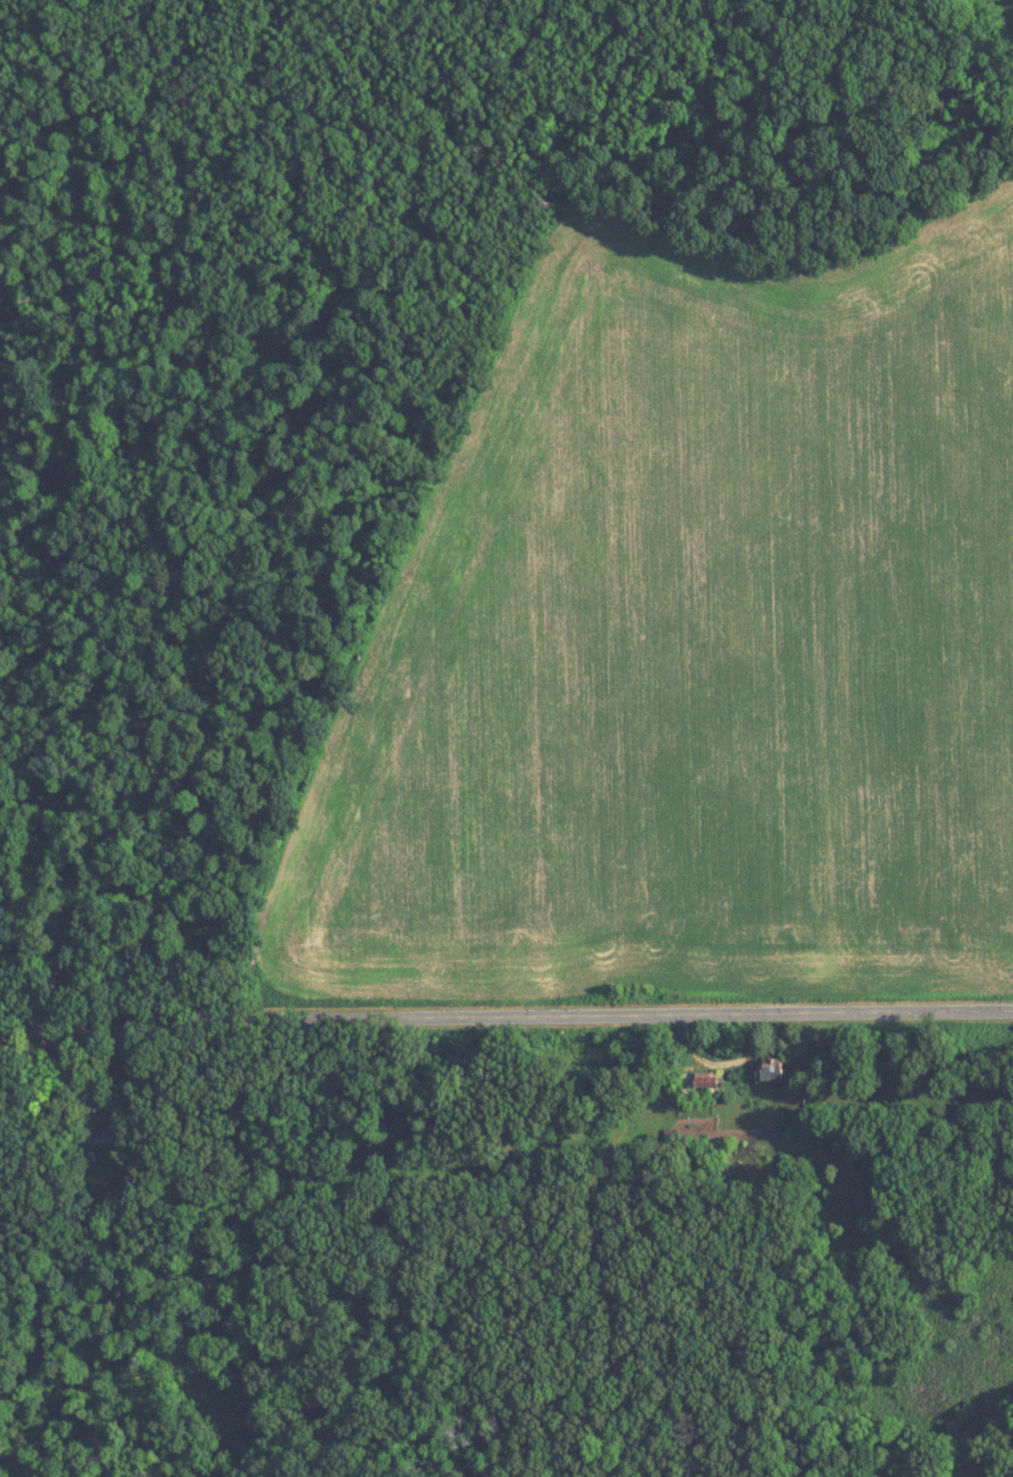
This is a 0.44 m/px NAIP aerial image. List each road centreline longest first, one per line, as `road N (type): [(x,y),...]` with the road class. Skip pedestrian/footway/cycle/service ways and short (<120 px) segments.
road 1 (residential): [(0,1024),(1012,1007)]
road 2 (residential): [(683,1016),(674,1073),(613,1148),(604,1215),(605,1320),(635,1476)]

